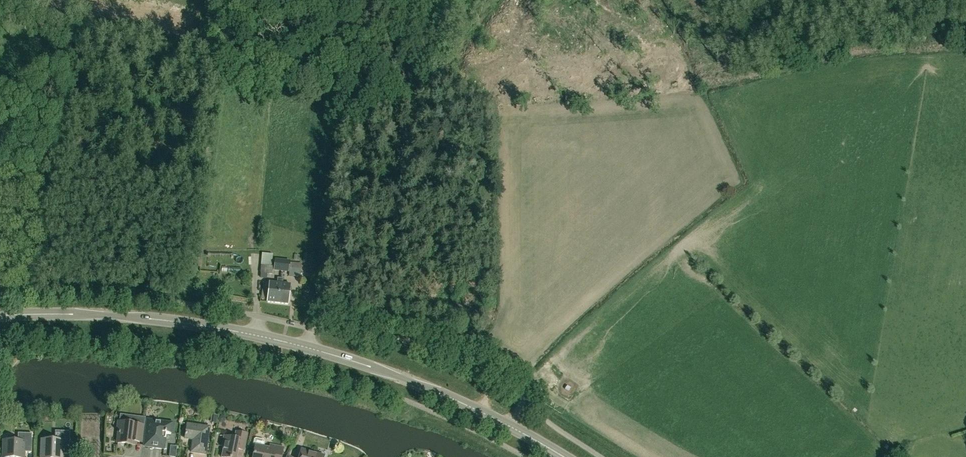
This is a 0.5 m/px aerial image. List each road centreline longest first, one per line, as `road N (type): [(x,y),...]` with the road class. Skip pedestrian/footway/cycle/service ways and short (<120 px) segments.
road 1 (tertiary): [(564,456),(444,395),(273,339),(146,318),(0,315)]

